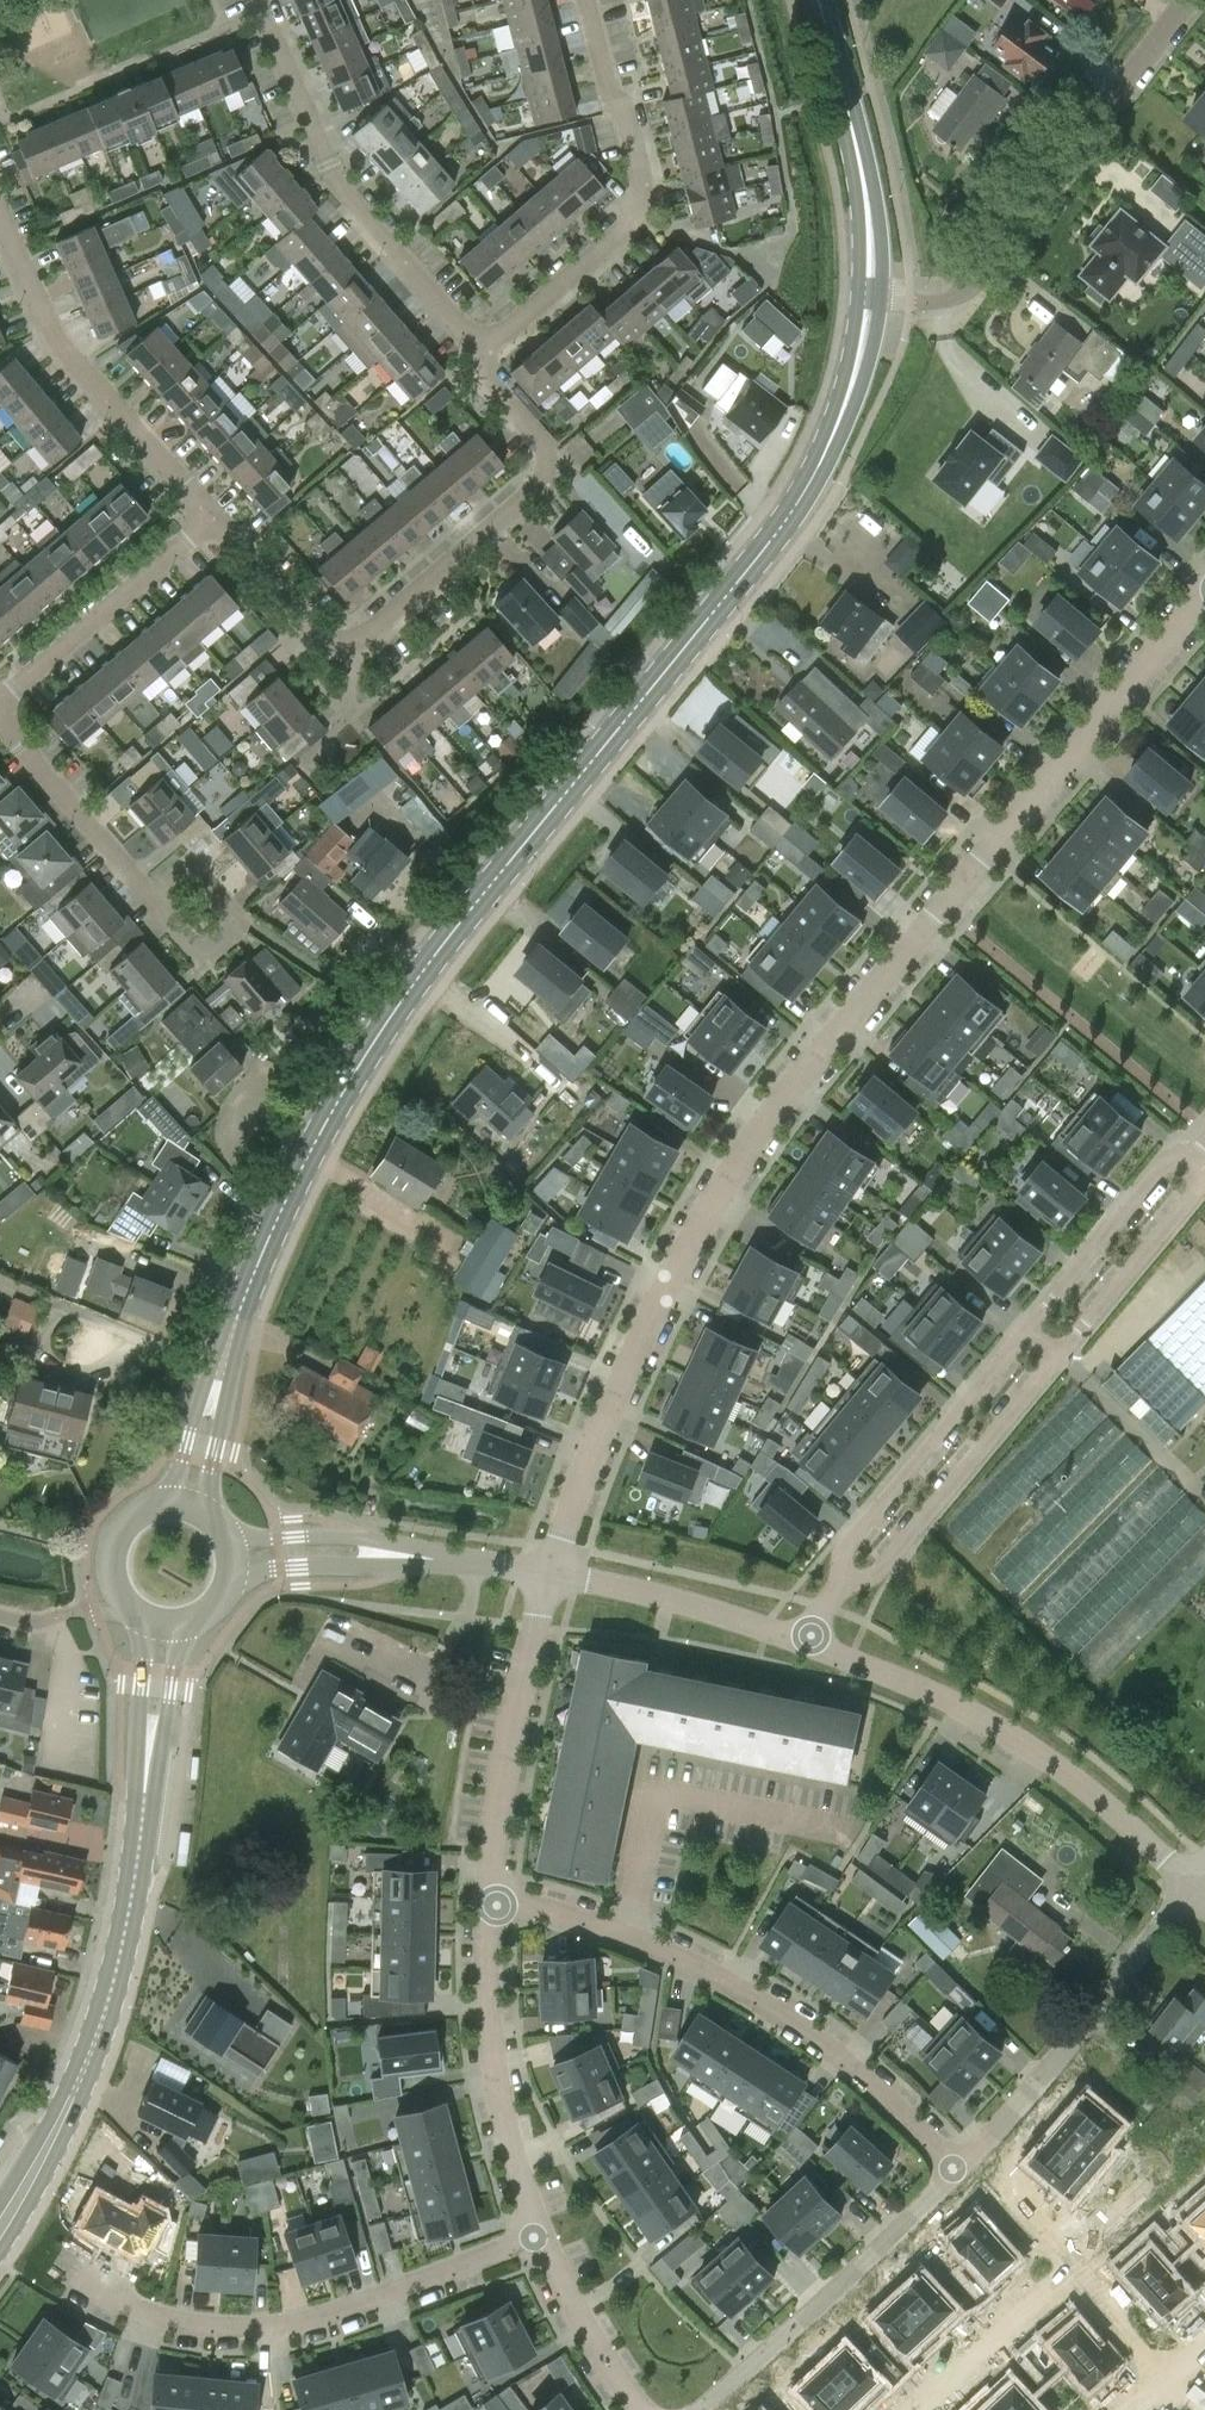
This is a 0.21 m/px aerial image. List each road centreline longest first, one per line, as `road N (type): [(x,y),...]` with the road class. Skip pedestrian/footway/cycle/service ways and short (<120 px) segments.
road 1 (secondary): [(222,1368),(294,1183),(367,1052),(808,486),(859,364),(870,298)]
road 2 (residential): [(1204,608),(942,912),(747,1157),(694,1239),(615,1397),(551,1572)]
road 3 (residential): [(212,517),(302,629),(338,639),(364,629),(547,468),(543,447),(477,360)]
road 4 (residential): [(1204,1156),(1169,1165),(846,1553),(845,1584)]
road 5 (residential): [(491,1899),(721,1978),(852,2066),(957,2169)]
road 6 (residential): [(845,1584),(884,1573),(1204,1183)]
road 7 (residential): [(538,2244),(323,2325),(248,2335),(181,2330),(72,2279)]
road 8 (secondary): [(0,2228),(99,2033),(123,1947),(145,1792)]
road 9 (residential): [(870,298),(936,301),(967,288),(1181,0)]
road 10 (residential): [(1190,1883),(922,1688),(807,1645)]
road 11 (residential): [(587,0),(609,86),(626,114),(647,213),(477,360)]
road 12 (residential): [(477,360),(334,181),(252,0)]
road 13 (residential): [(0,217),(54,334),(212,517)]
road 14 (residential): [(957,2169),(1190,1883)]
road 15 (residential): [(491,1899),(491,2052),(538,2244)]
road 16 (residential): [(702,2409),(957,2169)]
road 17 (residential): [(551,1572),(510,1713),(491,1899)]
road 18 (secondary): [(870,298),(863,179),(819,0)]
road 19 (residential): [(0,701),(212,517)]
road 20 (residential): [(807,1645),(682,1602),(551,1572)]
road 21 (residential): [(153,899),(0,723)]
road 22 (residential): [(429,1558),(416,1547),(355,1538),(224,1533)]
road 23 (residential): [(153,899),(201,956),(238,924),(191,868),(182,875)]
road 24 (residential): [(229,1584),(271,1568),(414,1566),(429,1558)]
road 25 (residential): [(538,2244),(590,2342),(642,2409)]
road 26 (secondary): [(138,1614),(144,1659),(136,1778),(145,1792)]
road 27 (secondary): [(145,1792),(156,1780),(176,1648),(188,1622)]
road 28 (secondary): [(222,1368),(204,1390),(177,1475),(153,1506)]
road 29 (secondary): [(210,1517),(208,1484),(229,1396),(222,1368)]
road 30 (residential): [(551,1572),(429,1558)]
road 31 (secondary): [(153,1506),(133,1517),(114,1545),(113,1578),(129,1607)]

